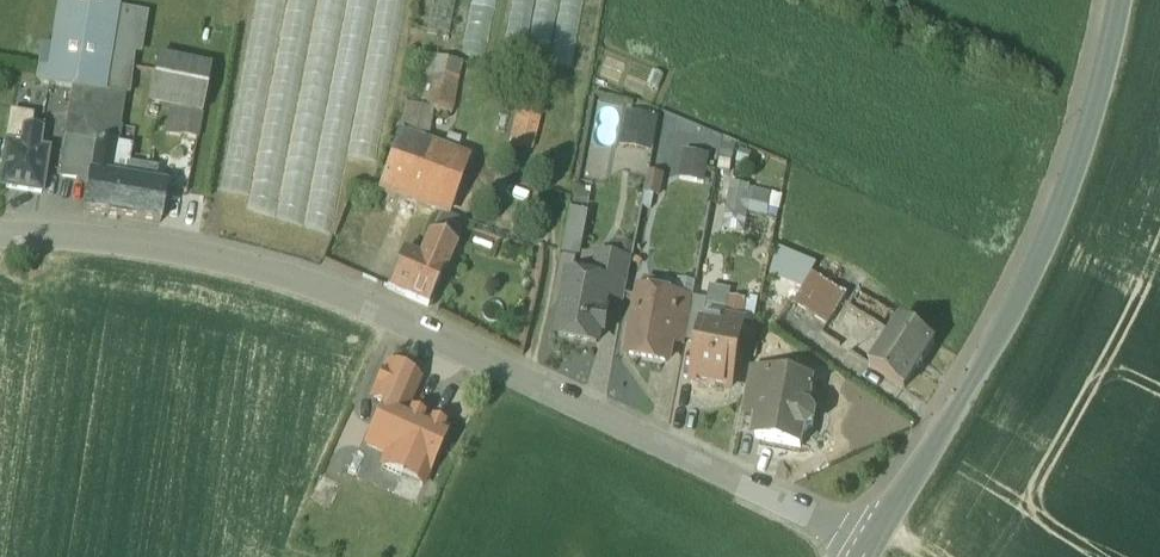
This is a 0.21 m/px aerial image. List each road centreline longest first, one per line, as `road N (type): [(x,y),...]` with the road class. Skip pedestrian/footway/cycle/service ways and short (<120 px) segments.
road 1 (residential): [(872,550),(432,336),(316,289),(133,246),(0,237)]
road 2 (tertiary): [(872,550),(966,400),(1057,223),(1088,141),(1123,0)]

